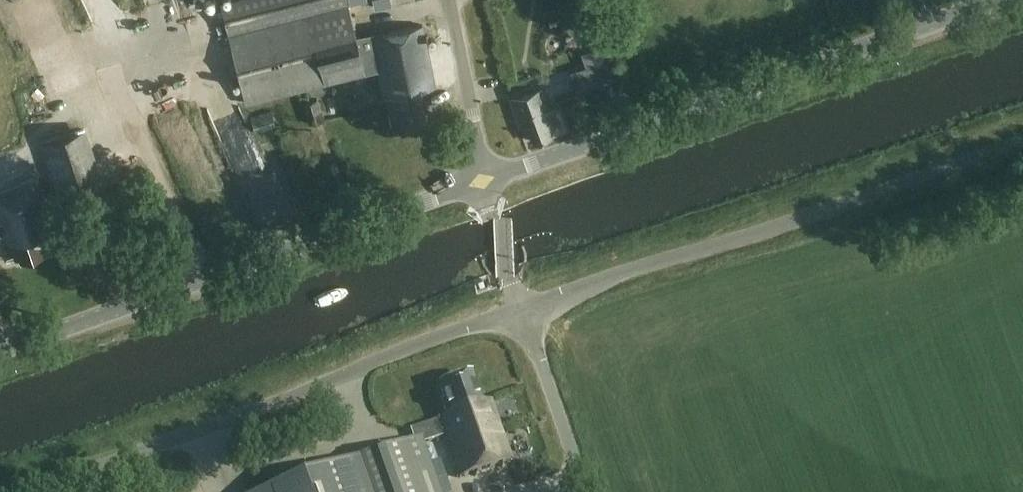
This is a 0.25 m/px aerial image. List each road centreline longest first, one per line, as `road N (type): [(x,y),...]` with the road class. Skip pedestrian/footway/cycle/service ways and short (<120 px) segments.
road 1 (unclassified): [(480,184),(1008,0)]
road 2 (unclassified): [(27,491),(523,307)]
road 3 (unclassified): [(523,307),(1022,140)]
road 4 (unclassified): [(0,354),(480,184)]
road 5 (unclassified): [(580,491),(523,307)]
road 6 (unclassified): [(480,184),(450,0)]
road 7 (unclassified): [(523,307),(480,184)]

